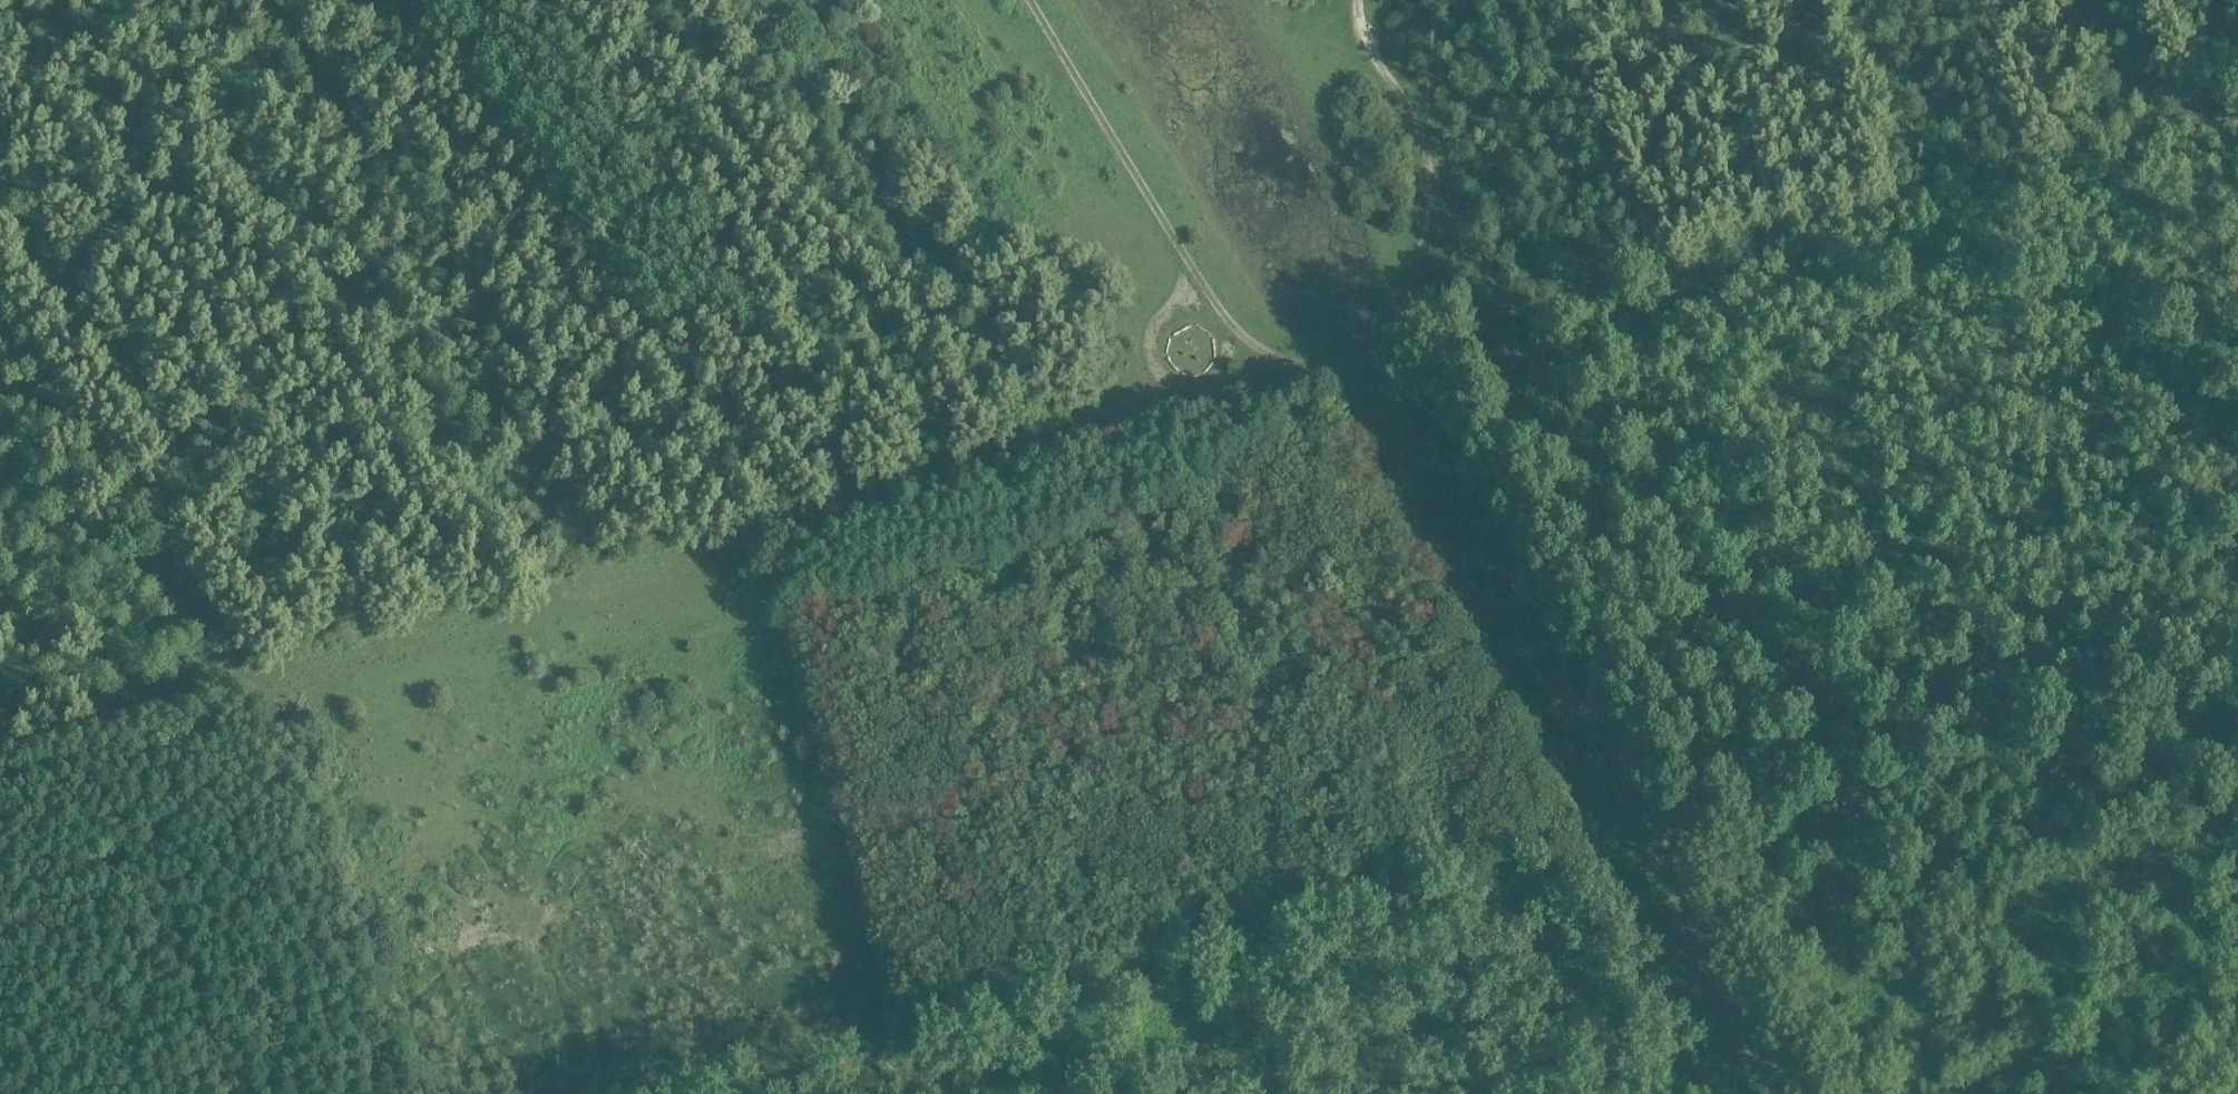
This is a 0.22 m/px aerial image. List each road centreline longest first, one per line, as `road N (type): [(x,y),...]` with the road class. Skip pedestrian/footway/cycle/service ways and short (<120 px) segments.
road 1 (track): [(1045,0),(1147,163),(1230,321),(1290,352),(1321,353)]
road 2 (track): [(1321,353),(1373,354),(1401,301),(1437,194),(1410,104),(1360,23),(1357,0)]

